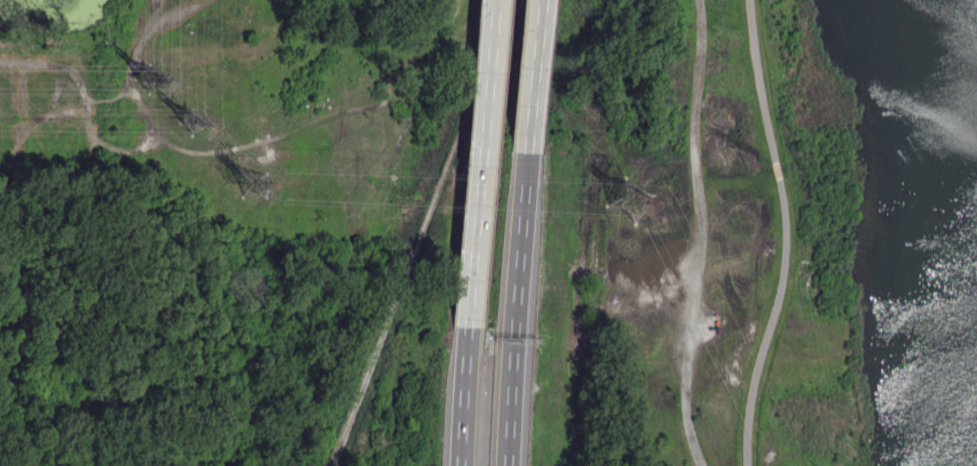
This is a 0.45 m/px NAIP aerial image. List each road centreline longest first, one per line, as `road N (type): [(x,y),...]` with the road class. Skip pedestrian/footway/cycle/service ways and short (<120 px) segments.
road 1 (residential): [(705,465),(689,386),(704,220),(701,0)]
road 2 (motorway): [(495,0),(470,327)]
road 3 (motorway): [(515,365),(531,152)]
road 4 (motorway): [(531,152),(544,0)]
road 5 (motorway): [(470,327),(462,465)]

